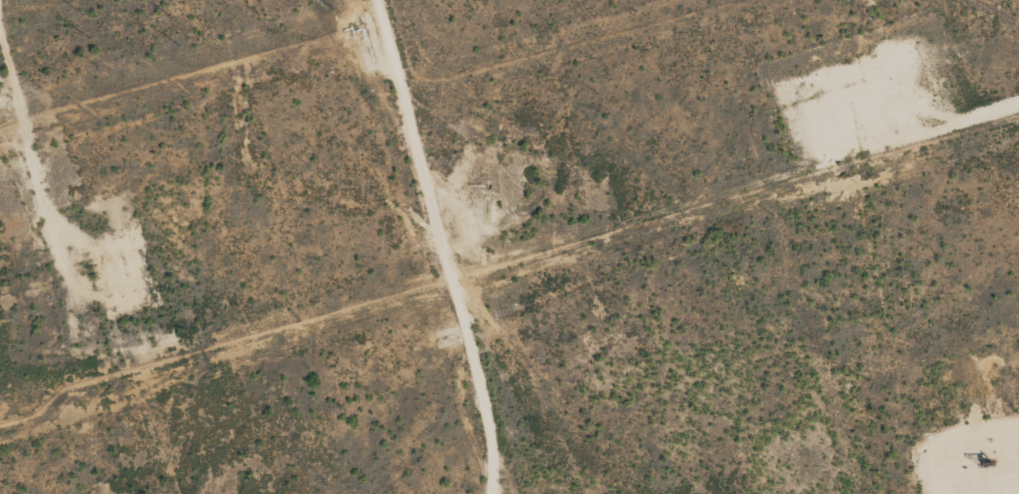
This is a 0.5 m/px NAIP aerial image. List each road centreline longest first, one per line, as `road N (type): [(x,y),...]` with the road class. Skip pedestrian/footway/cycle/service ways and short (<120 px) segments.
road 1 (track): [(502,493),(373,0)]

